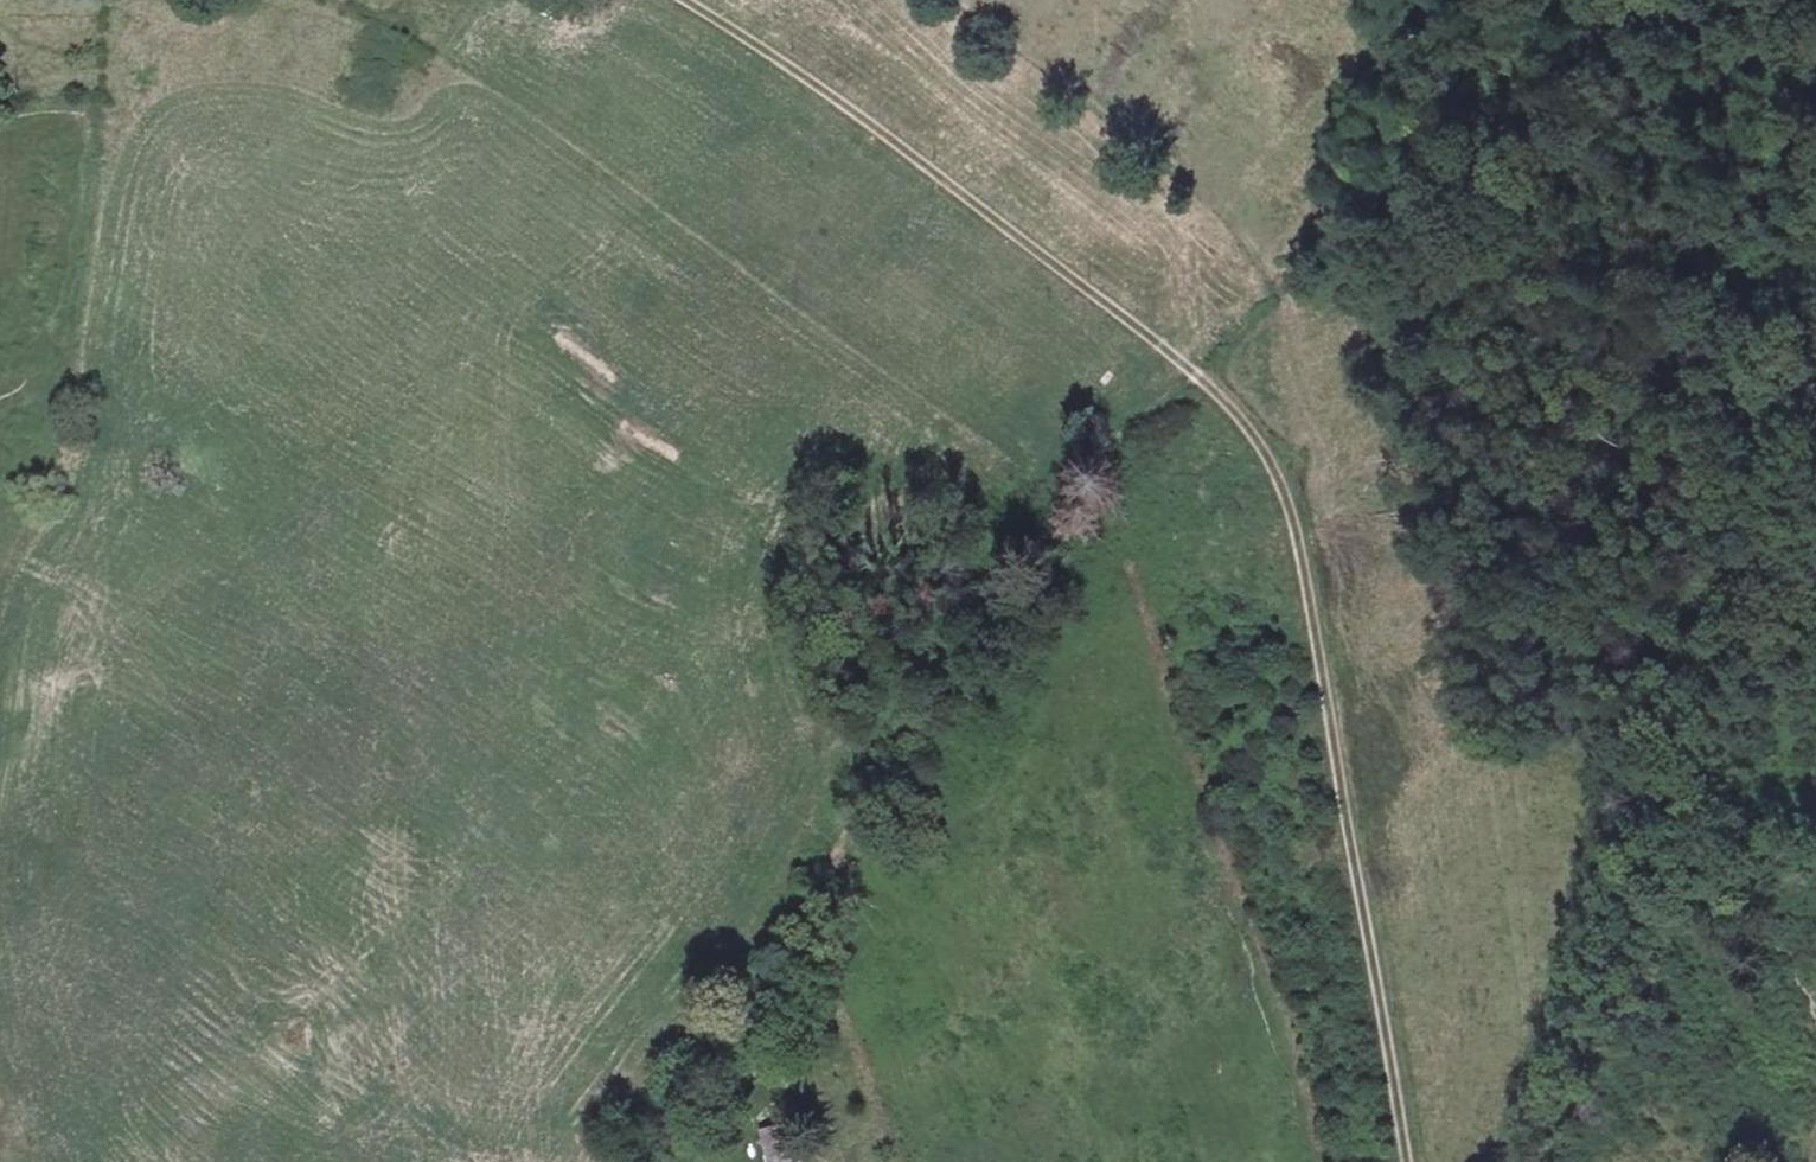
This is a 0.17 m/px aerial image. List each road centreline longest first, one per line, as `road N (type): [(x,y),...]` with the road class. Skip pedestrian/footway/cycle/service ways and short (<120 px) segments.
road 1 (track): [(1404,1161),(1295,543),(1259,445),(1150,337),(754,41),(682,0)]
road 2 (track): [(1547,1161),(1604,1001),(1784,619),(1815,531)]

